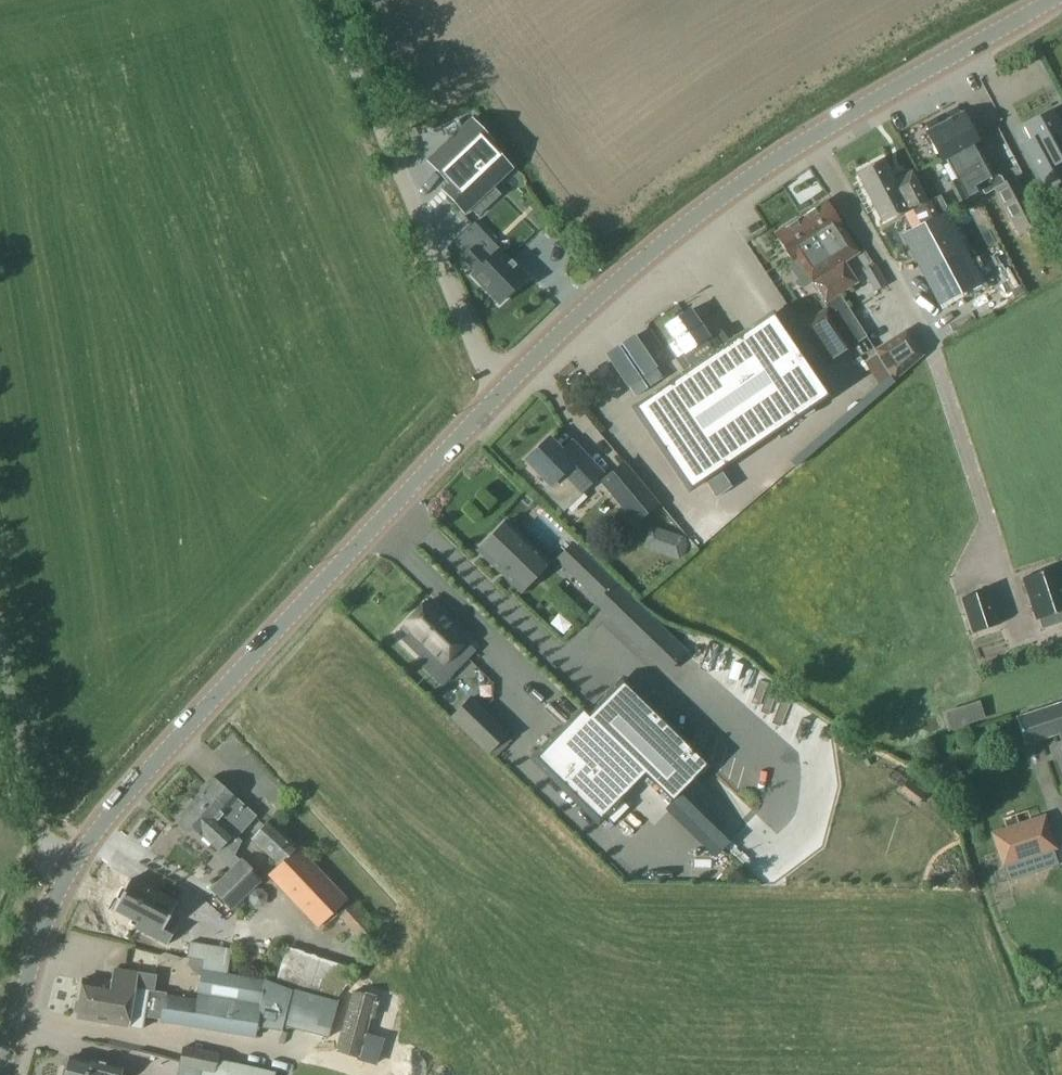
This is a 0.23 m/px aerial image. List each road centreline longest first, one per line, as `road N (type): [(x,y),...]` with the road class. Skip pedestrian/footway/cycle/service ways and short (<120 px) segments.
road 1 (secondary): [(0,1069),(39,936),(66,874),(103,819),(497,397)]
road 2 (secondary): [(497,397),(581,317),(732,194),(1051,0)]
road 3 (residential): [(497,397),(336,0)]

